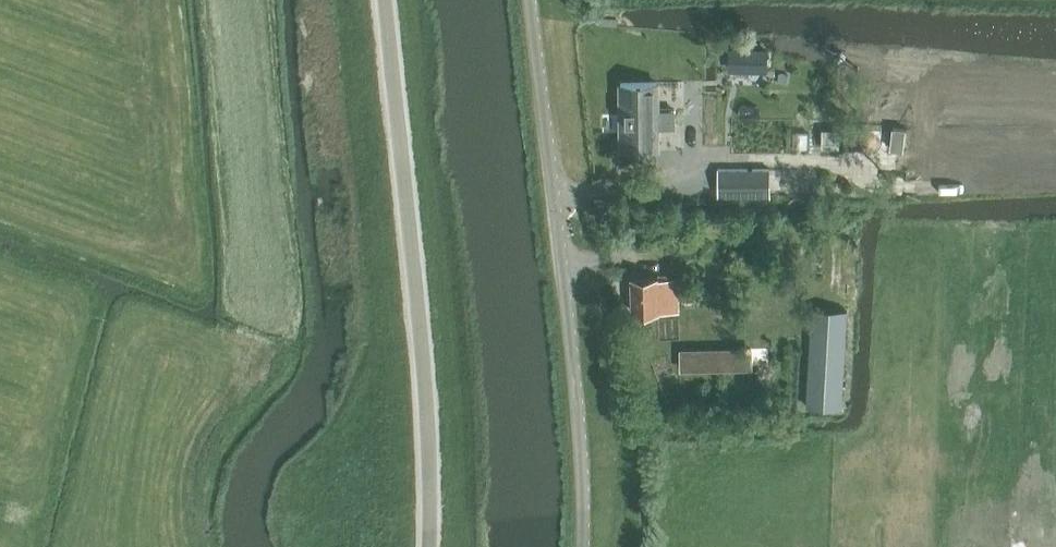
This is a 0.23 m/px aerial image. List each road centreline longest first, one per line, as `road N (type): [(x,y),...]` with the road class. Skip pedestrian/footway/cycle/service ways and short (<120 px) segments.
road 1 (unclassified): [(585,546),(584,448),(532,0)]
road 2 (tertiary): [(432,546),(427,379),(385,0)]

